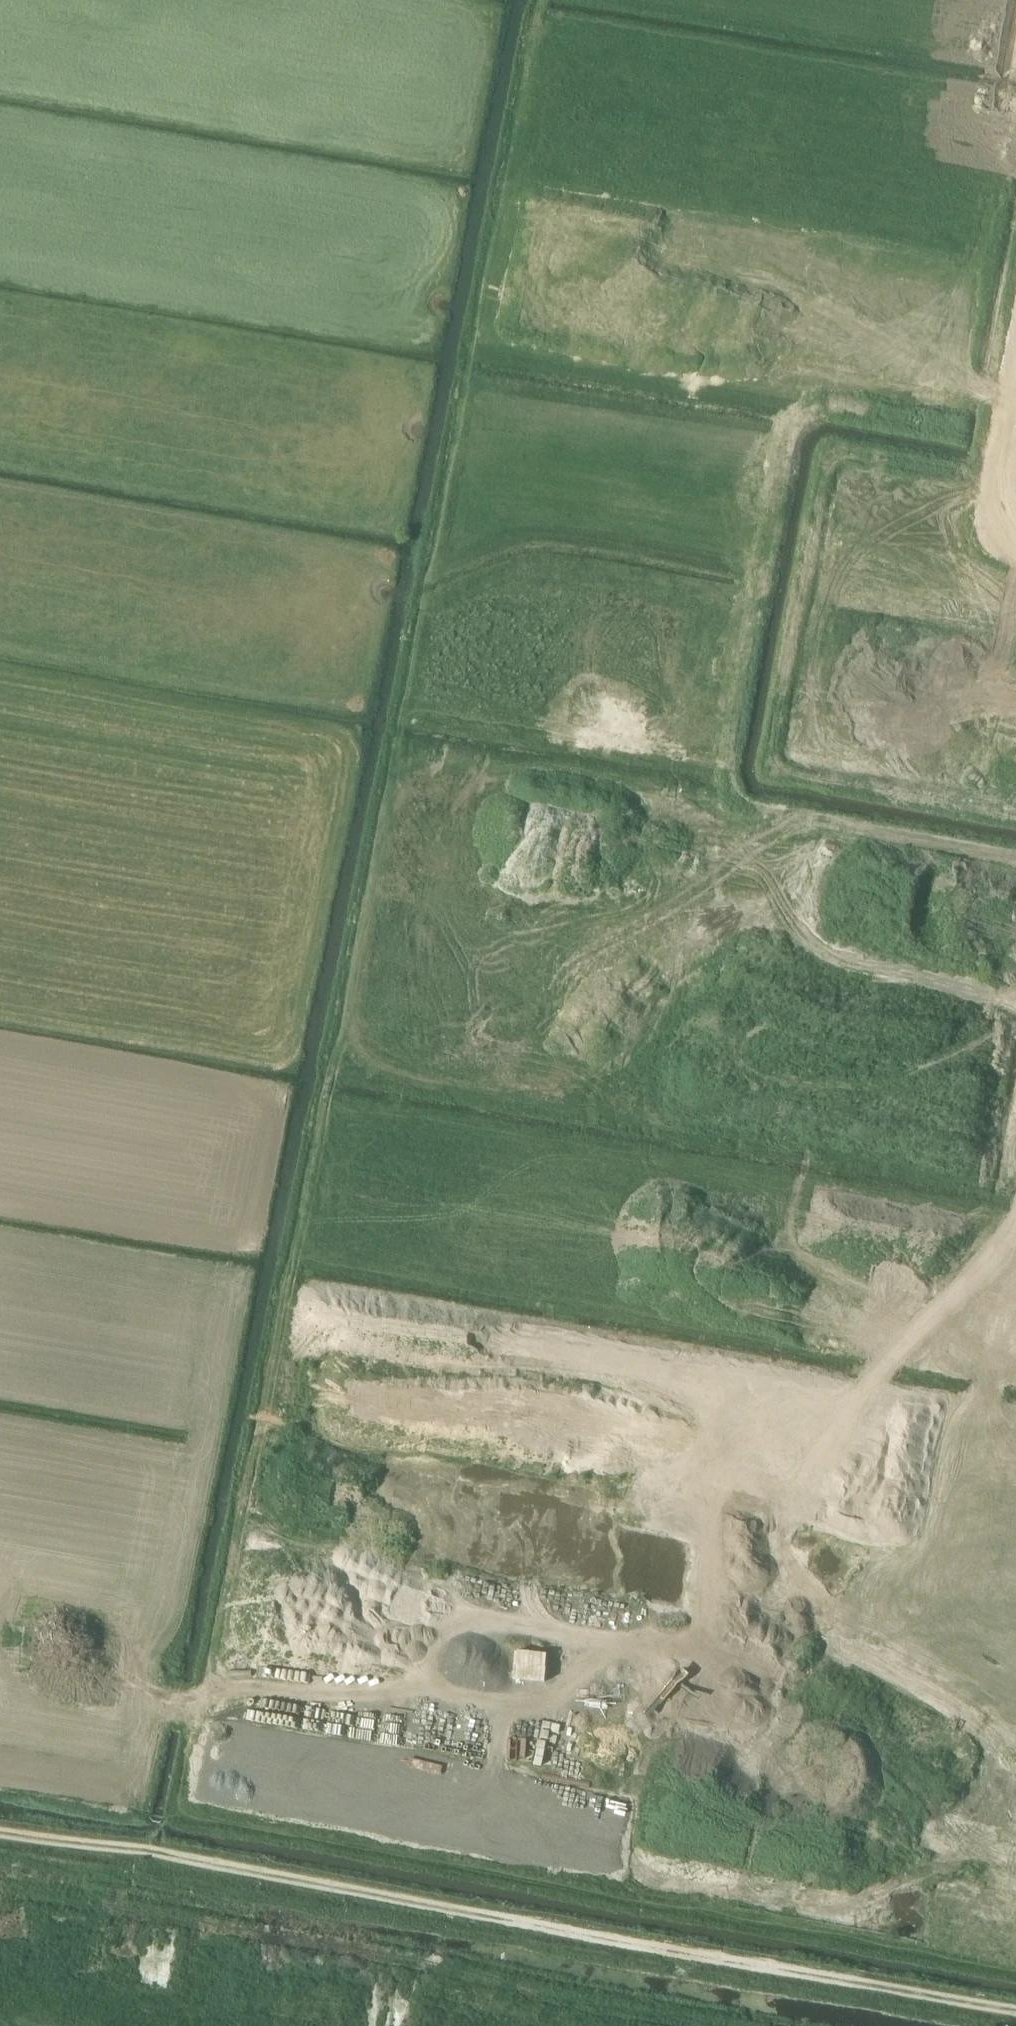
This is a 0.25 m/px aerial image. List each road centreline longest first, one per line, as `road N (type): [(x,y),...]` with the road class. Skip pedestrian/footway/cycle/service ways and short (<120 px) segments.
road 1 (track): [(0,1830),(252,1869),(1015,2012)]
road 2 (residential): [(1015,552),(994,537),(989,514),(1015,366)]

